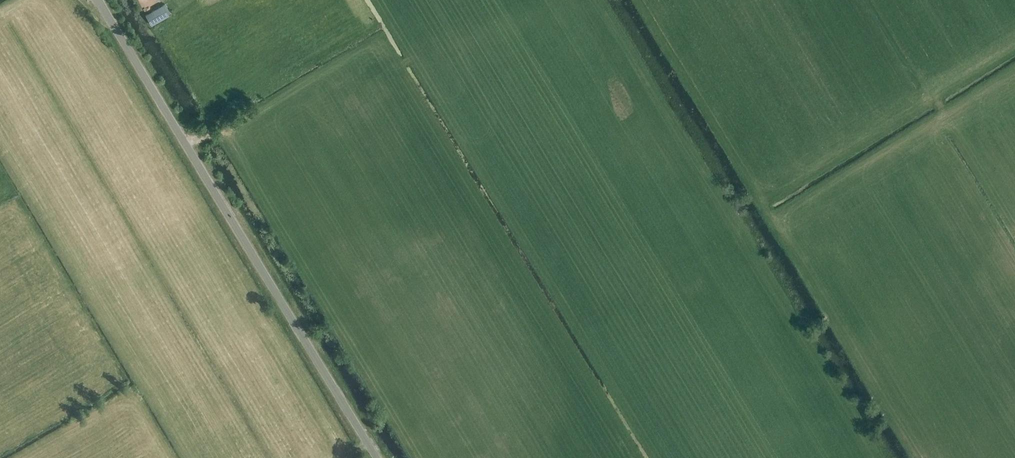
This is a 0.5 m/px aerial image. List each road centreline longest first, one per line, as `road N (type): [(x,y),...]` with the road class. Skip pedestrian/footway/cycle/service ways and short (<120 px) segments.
road 1 (unclassified): [(378,457),(98,0)]

